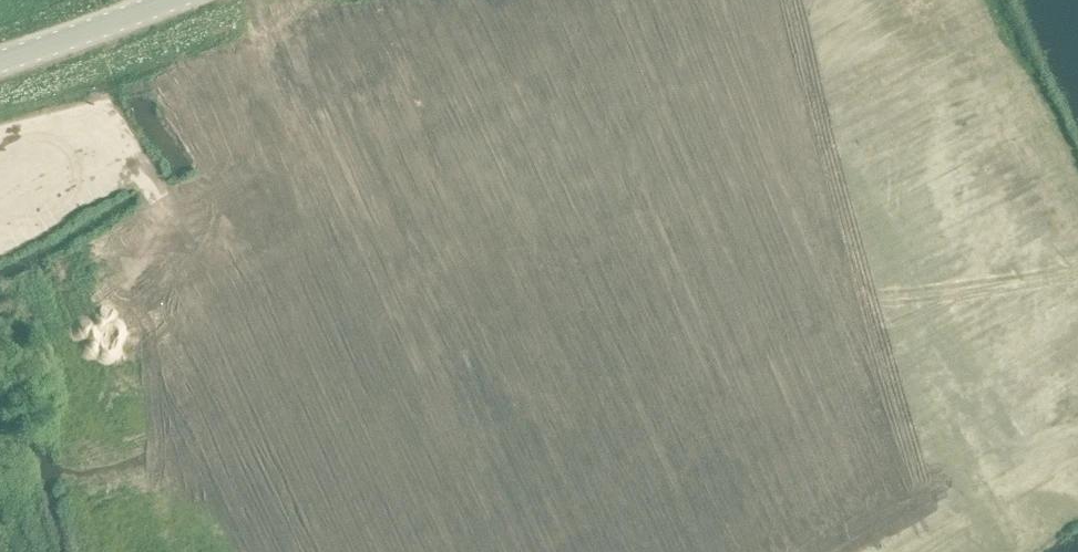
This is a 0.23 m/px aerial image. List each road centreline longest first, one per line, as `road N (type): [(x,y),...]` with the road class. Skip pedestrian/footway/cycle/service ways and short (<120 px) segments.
road 1 (unclassified): [(0,57),(166,0)]

